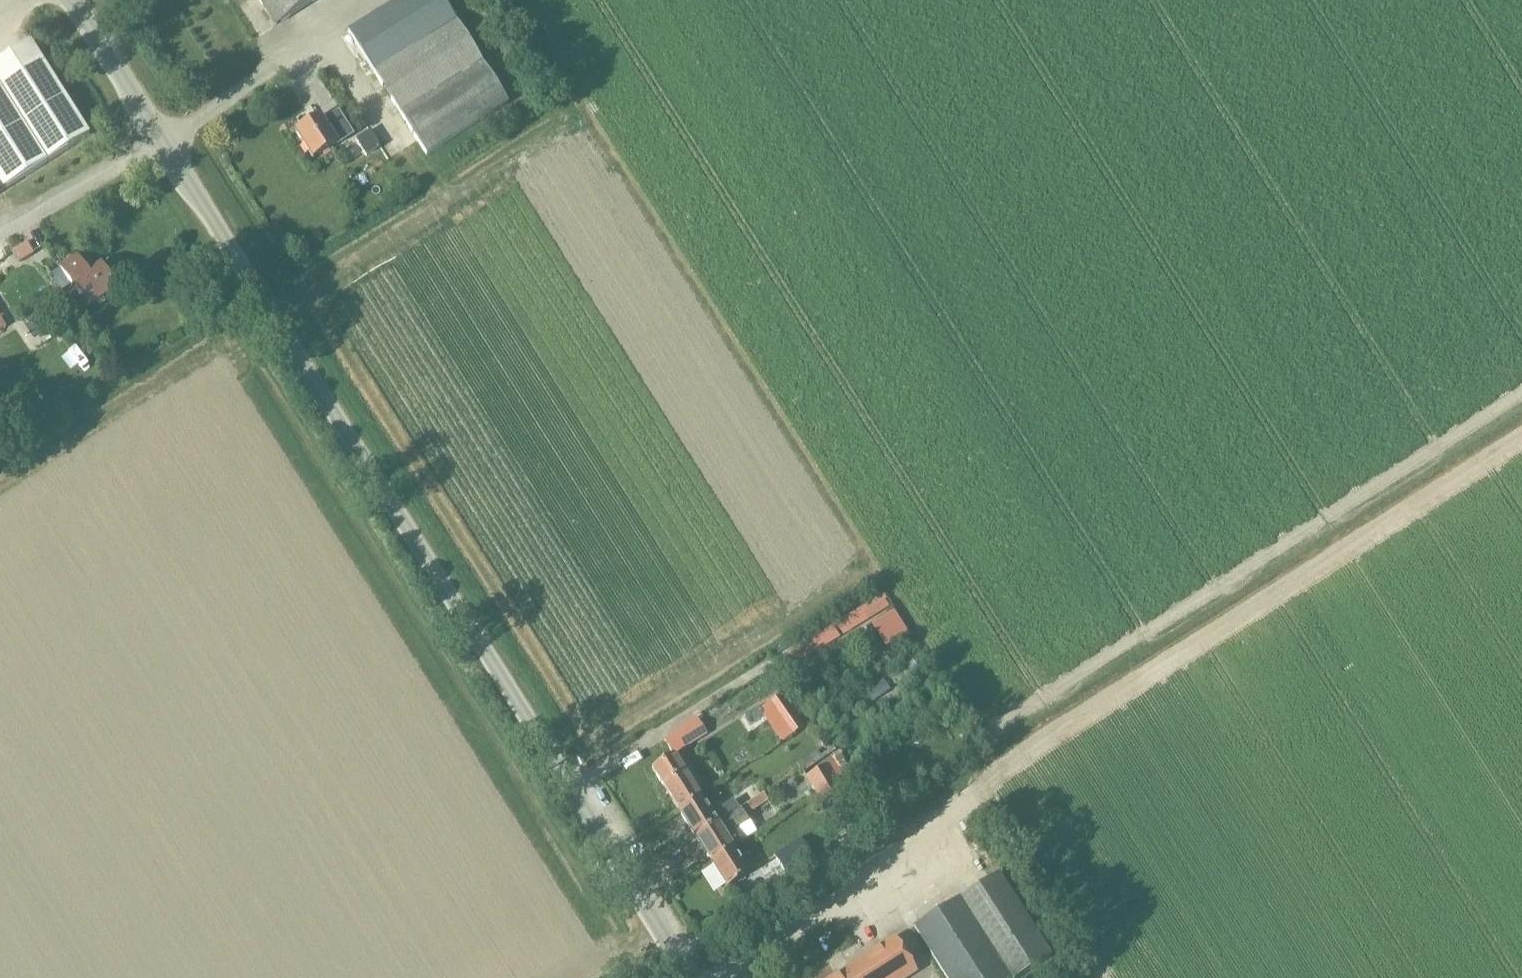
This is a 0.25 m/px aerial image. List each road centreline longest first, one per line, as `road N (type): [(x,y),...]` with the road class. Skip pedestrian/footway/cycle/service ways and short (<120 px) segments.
road 1 (unclassified): [(691,977),(73,0)]

